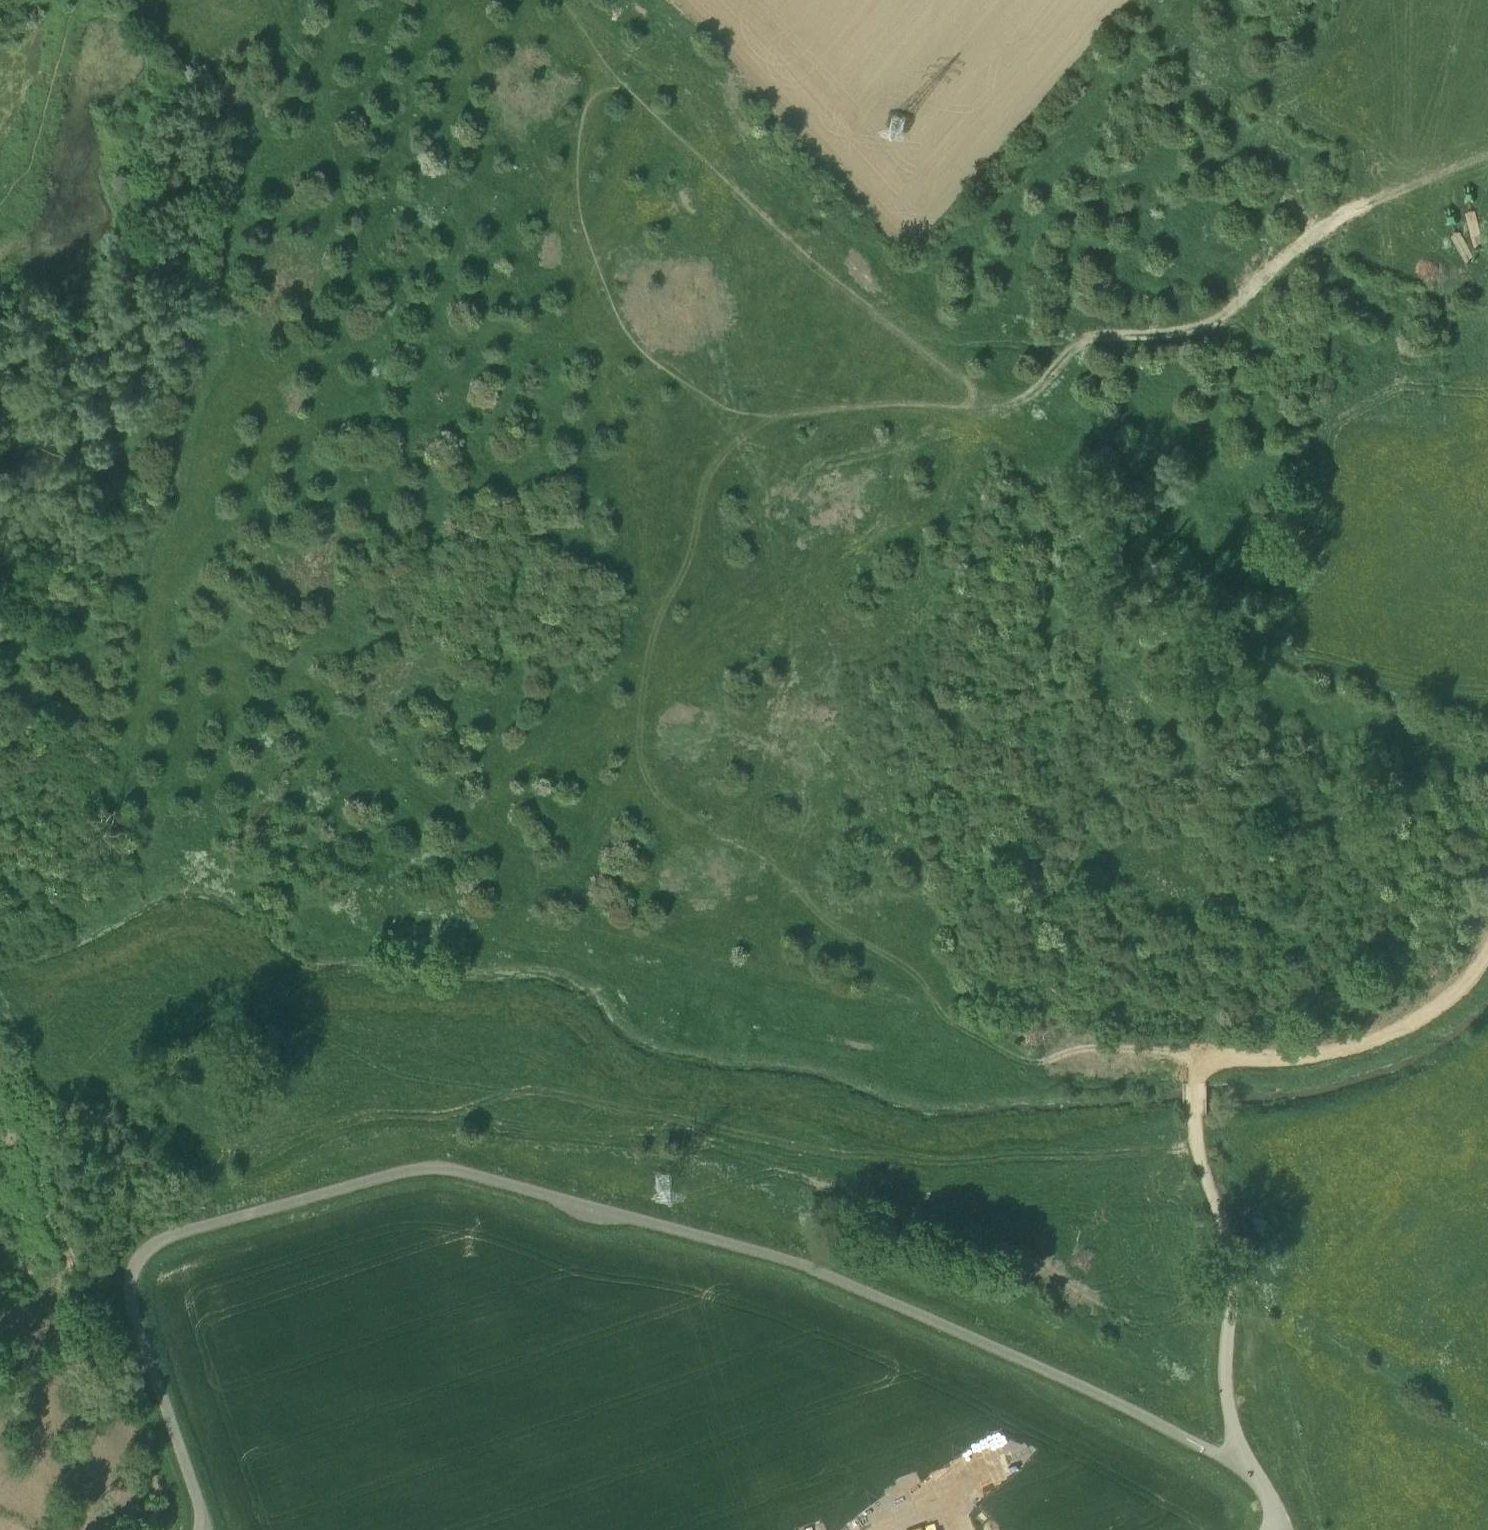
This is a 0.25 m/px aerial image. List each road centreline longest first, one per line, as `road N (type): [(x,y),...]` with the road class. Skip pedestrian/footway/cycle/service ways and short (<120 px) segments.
road 1 (unclassified): [(1250,1459),(1228,1374),(1237,1254),(1202,1168),(1195,1076)]
road 2 (track): [(1195,1076),(1214,1056),(1342,1047),(1411,1021),(1460,988),(1487,945)]
road 3 (track): [(88,0),(0,200)]

